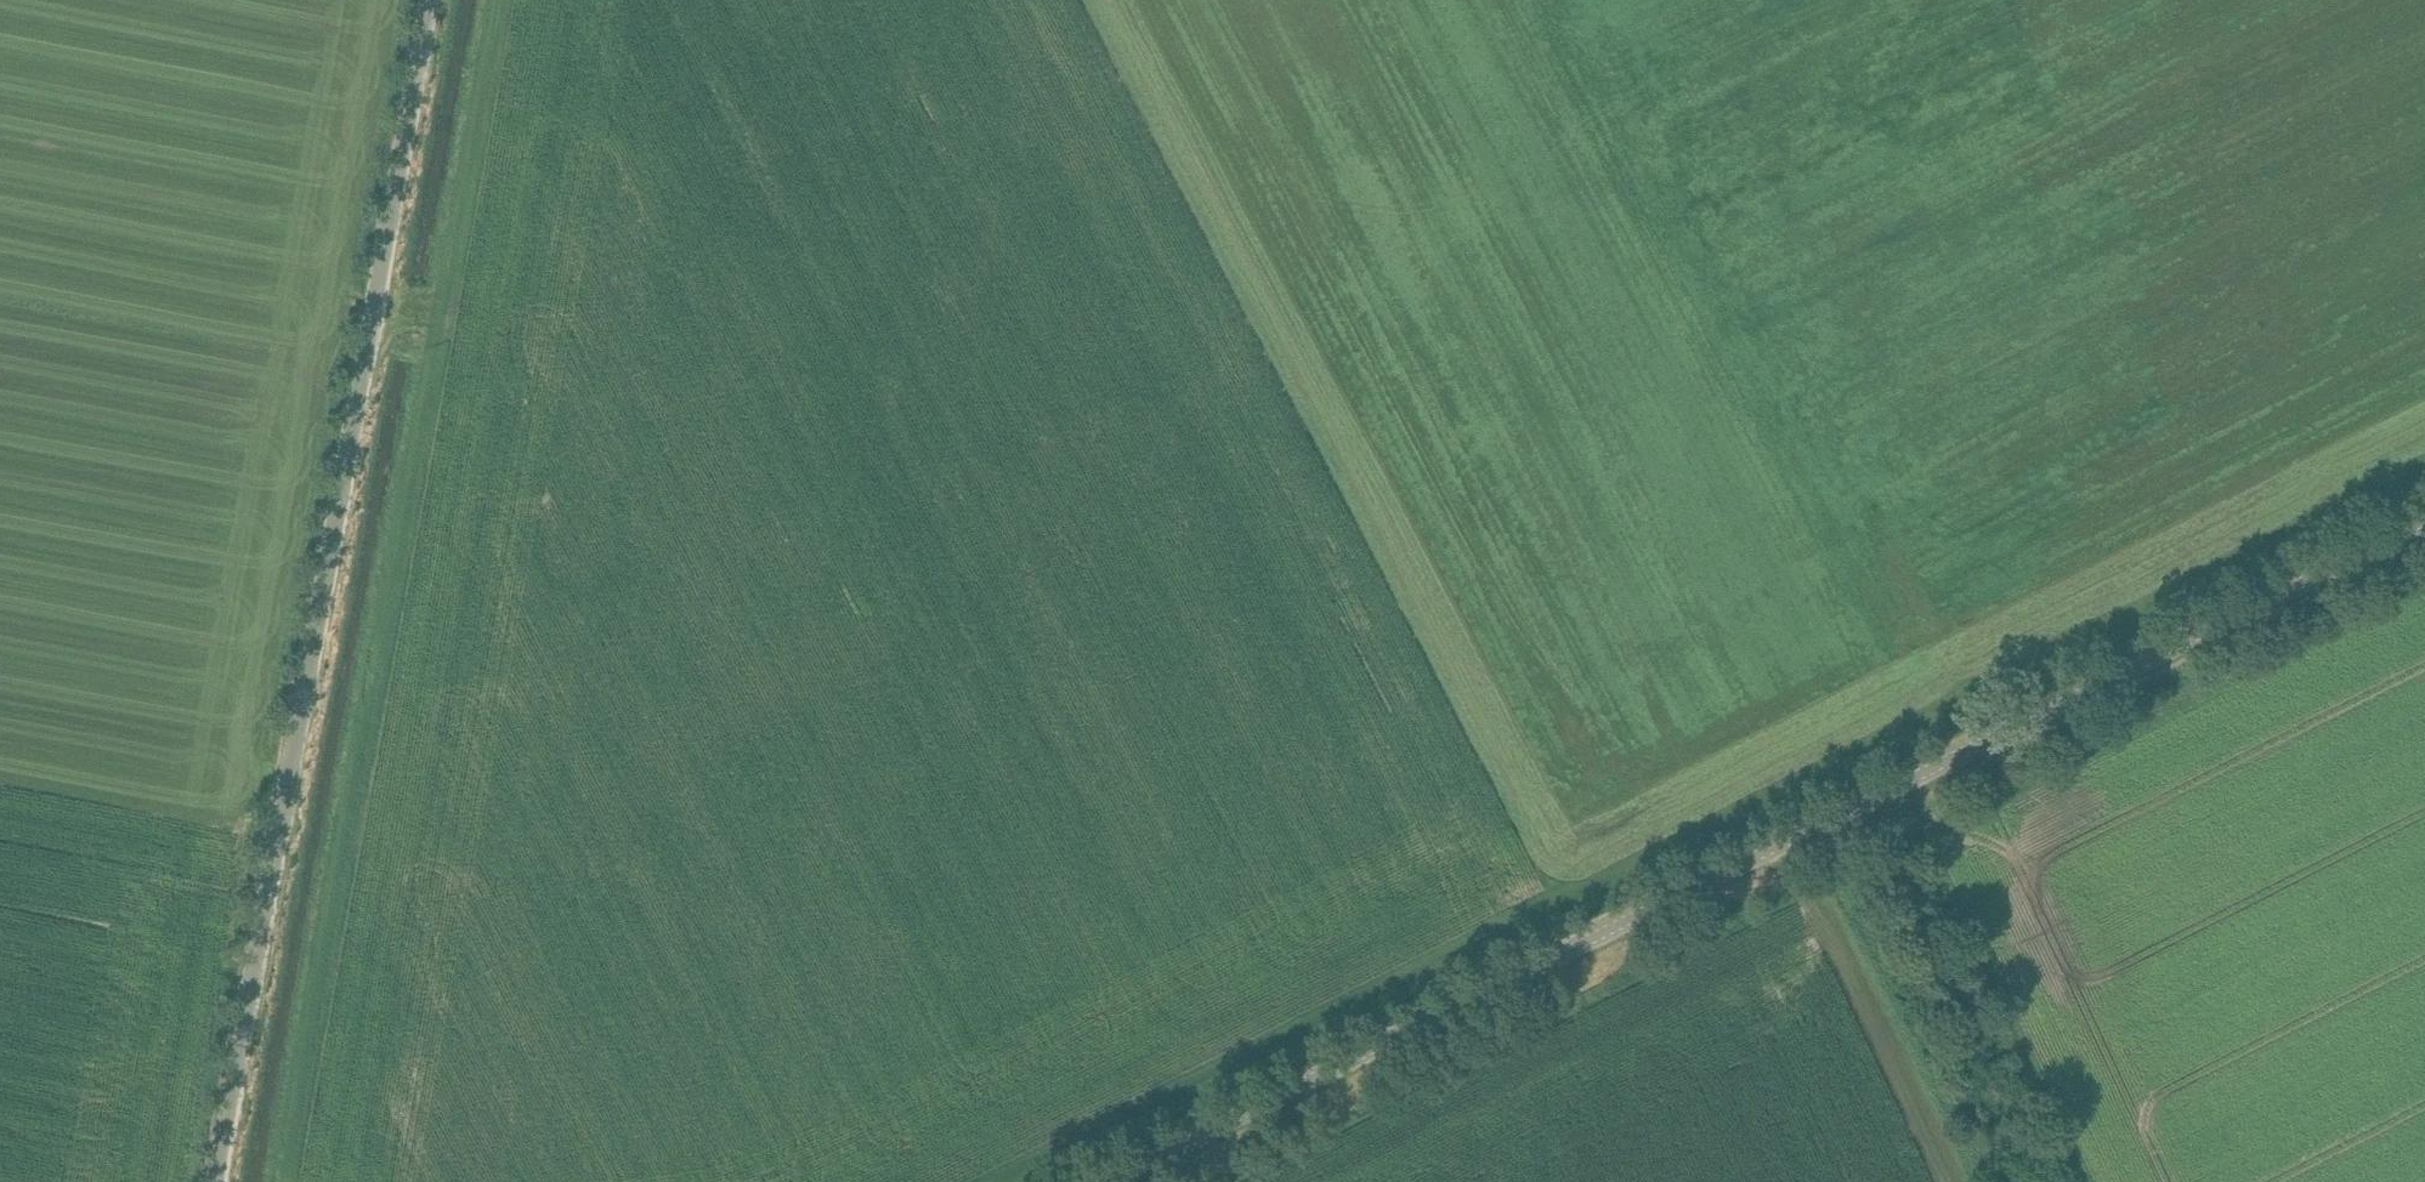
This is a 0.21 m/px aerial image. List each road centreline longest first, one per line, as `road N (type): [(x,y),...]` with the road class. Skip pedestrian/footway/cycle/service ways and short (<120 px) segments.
road 1 (unclassified): [(1102,1181),(2424,520)]
road 2 (unclassified): [(227,1181),(374,329),(421,0)]

